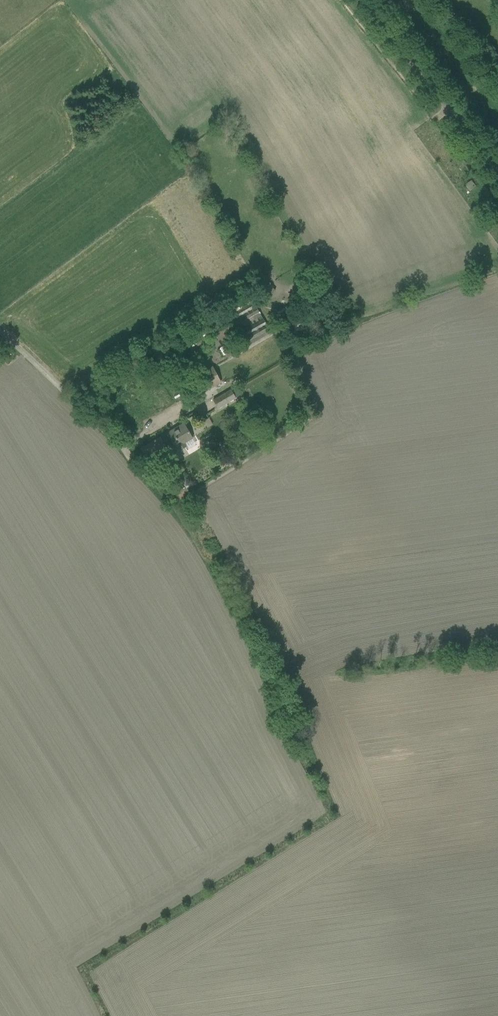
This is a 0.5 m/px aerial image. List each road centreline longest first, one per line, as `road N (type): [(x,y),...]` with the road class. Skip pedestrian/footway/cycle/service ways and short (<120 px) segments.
road 1 (unclassified): [(497,167),(365,0)]
road 2 (unclassified): [(131,454),(0,336)]

